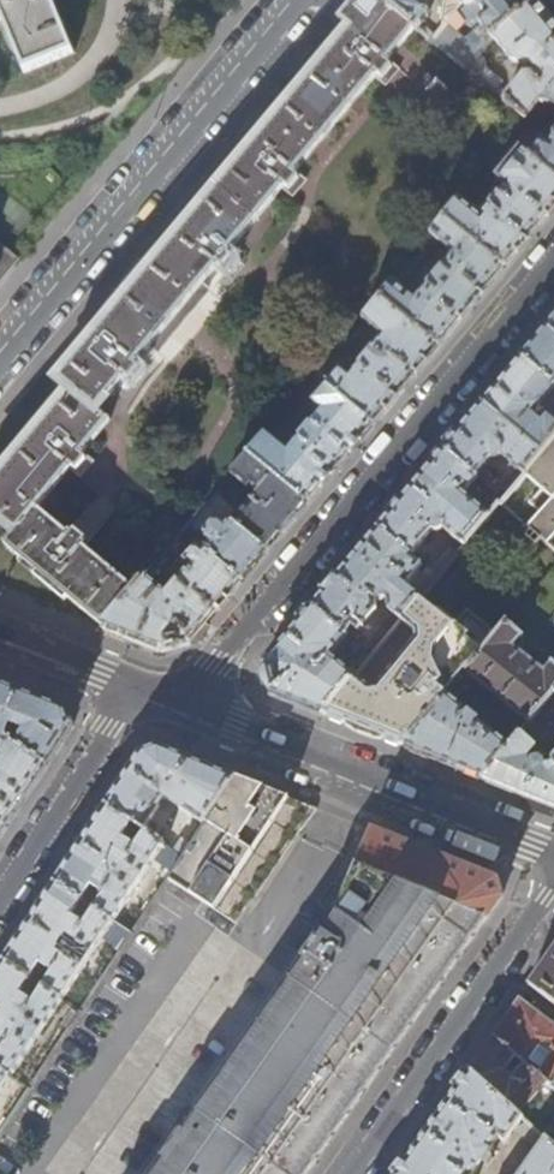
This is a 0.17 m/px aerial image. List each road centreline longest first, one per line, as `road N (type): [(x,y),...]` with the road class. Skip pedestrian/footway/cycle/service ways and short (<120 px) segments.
road 1 (residential): [(553,264),(182,706)]
road 2 (residential): [(553,853),(182,706)]
road 3 (residential): [(553,885),(355,1173)]
road 4 (residential): [(0,895),(138,689)]
road 5 (residential): [(138,689),(0,632)]

